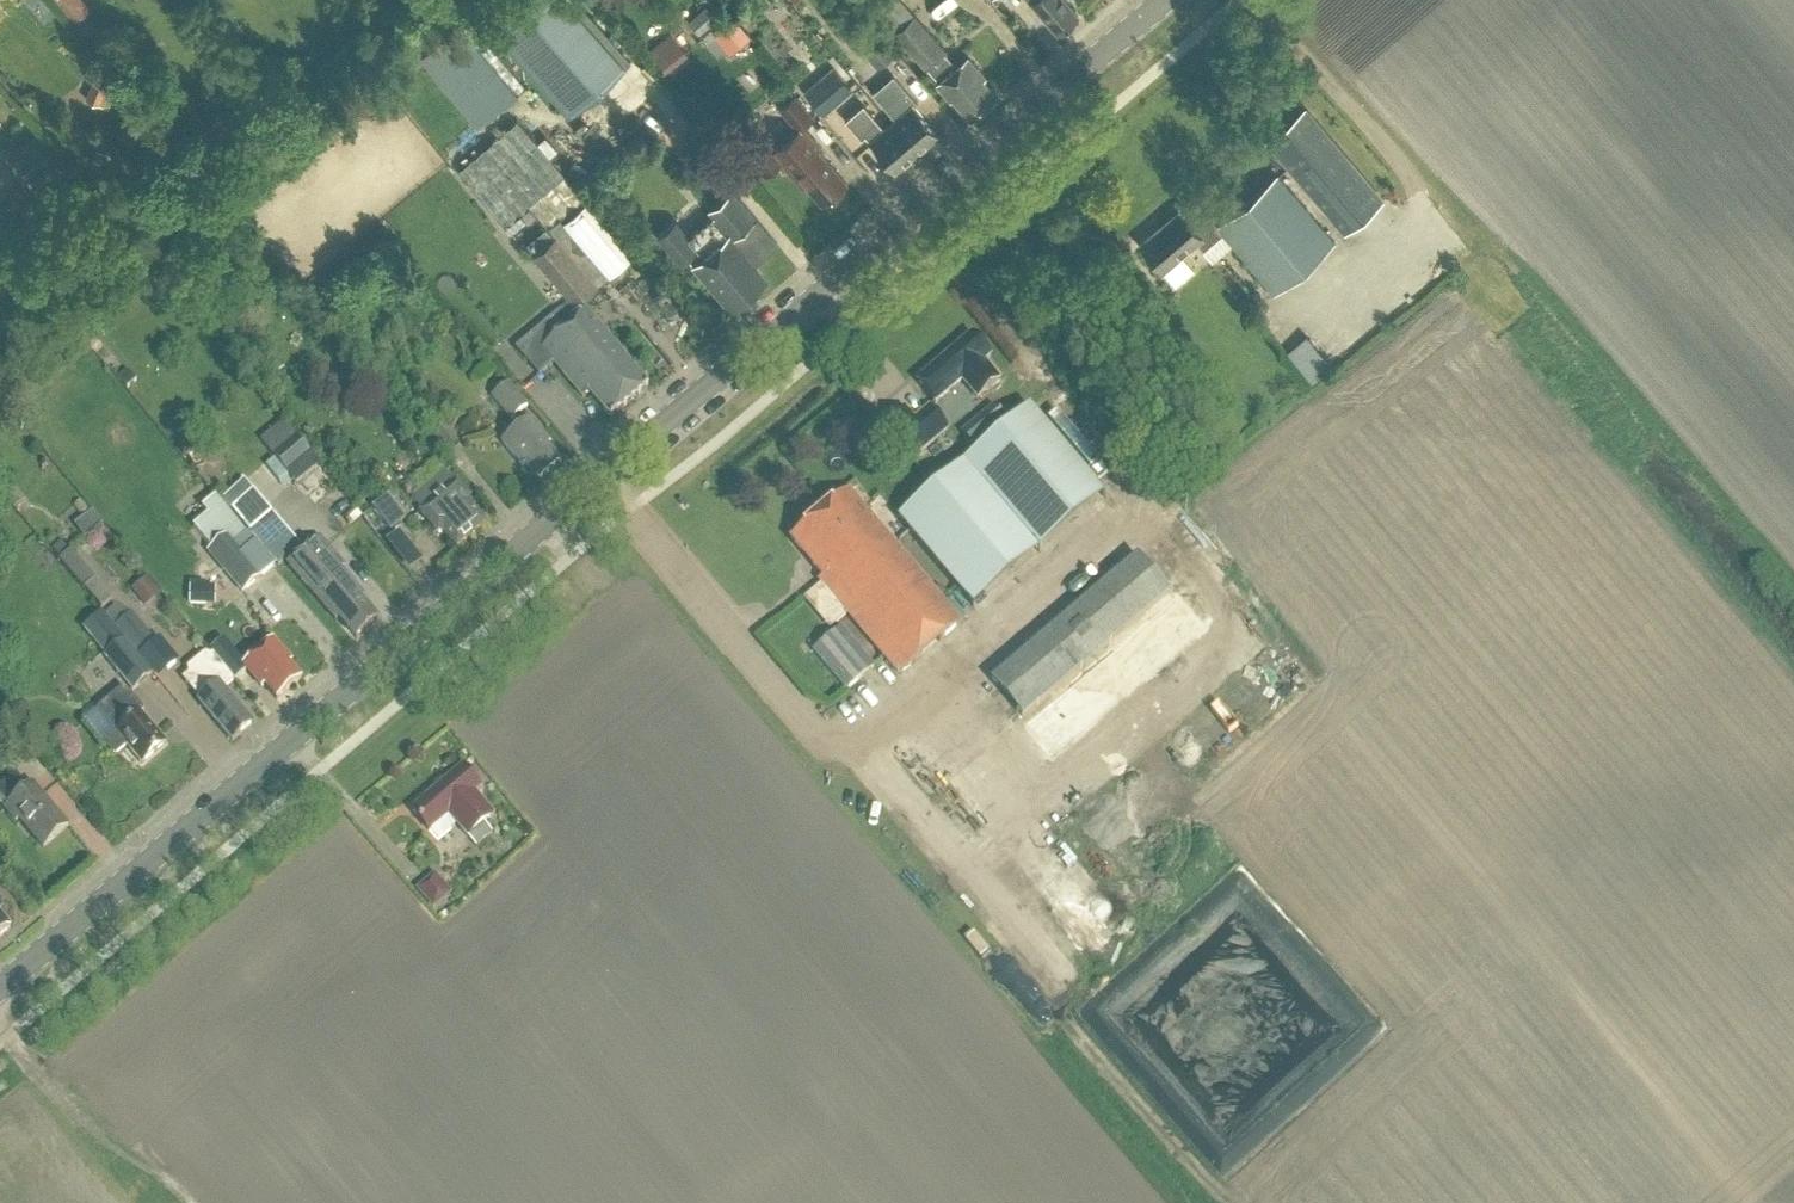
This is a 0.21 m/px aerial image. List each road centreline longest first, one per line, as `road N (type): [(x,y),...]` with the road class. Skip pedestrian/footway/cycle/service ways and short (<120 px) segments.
road 1 (tertiary): [(0,988),(1161,0)]

